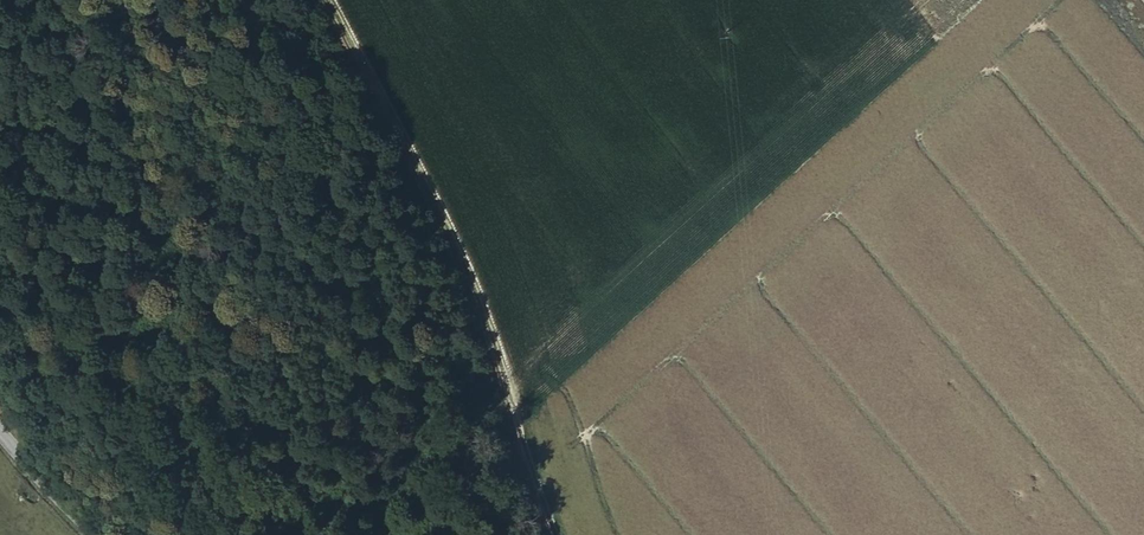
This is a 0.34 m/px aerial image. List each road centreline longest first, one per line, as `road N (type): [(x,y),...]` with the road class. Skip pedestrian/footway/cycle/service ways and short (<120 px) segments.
road 1 (track): [(555,534),(448,235),(327,0)]
road 2 (unclassified): [(0,434),(95,534)]

